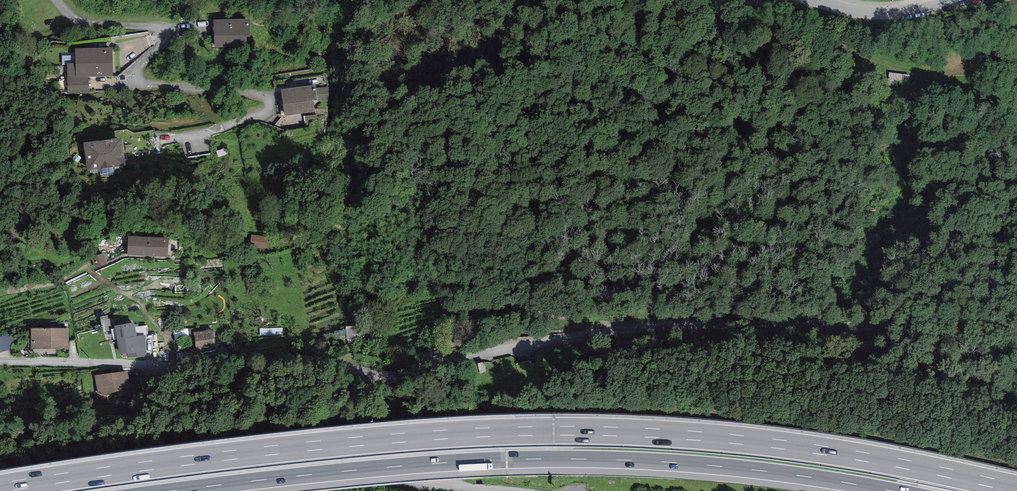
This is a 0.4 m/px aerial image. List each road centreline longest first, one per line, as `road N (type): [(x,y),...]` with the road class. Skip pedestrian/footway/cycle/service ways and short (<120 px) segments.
road 1 (motorway): [(1016,489),(790,445),(553,431),(322,445),(0,488)]
road 2 (motorway): [(175,490),(433,464),(583,459),(759,470),(893,490)]
road 3 (residential): [(370,379),(535,338),(775,323),(1016,335)]
road 4 (residential): [(0,361),(336,362),(370,379)]
road 5 (unclassified): [(370,379),(301,422),(293,439),(299,457),(381,480),(477,490)]
road 6 (unclassified): [(820,0),(880,10),(946,0)]

